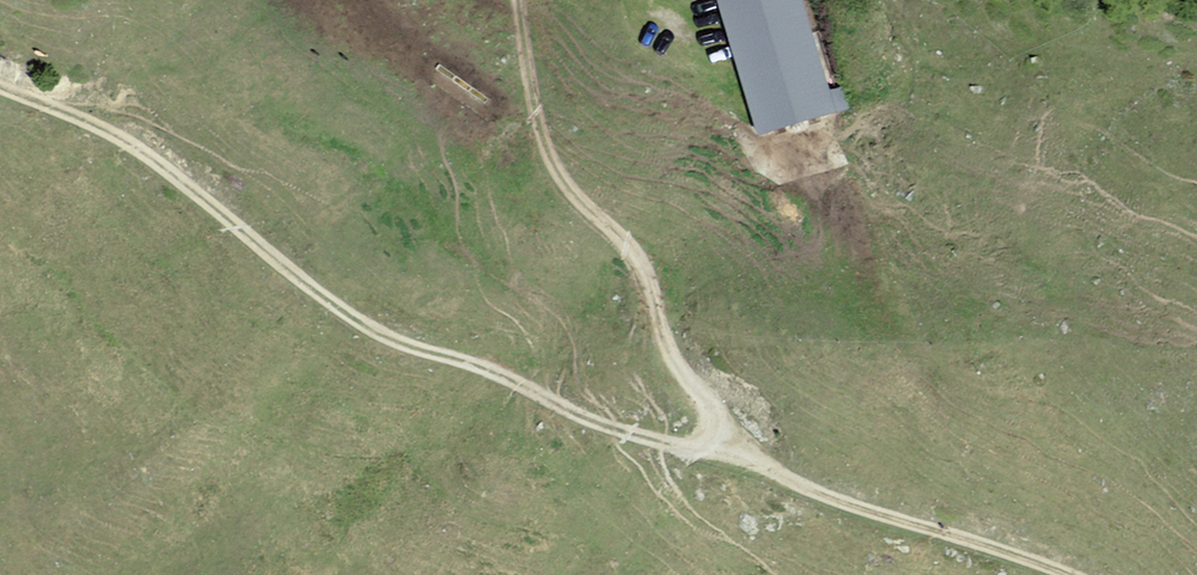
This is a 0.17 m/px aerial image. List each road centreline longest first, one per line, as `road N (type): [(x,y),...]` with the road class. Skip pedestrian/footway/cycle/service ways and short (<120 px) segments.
road 1 (track): [(0,86),(107,129),(376,334),(489,372),(570,417),(659,448),(708,449)]
road 2 (track): [(708,449),(706,407),(667,341),(644,275),(561,185),(541,139),(521,0)]
road 3 (track): [(708,449),(860,512),(1057,574)]

